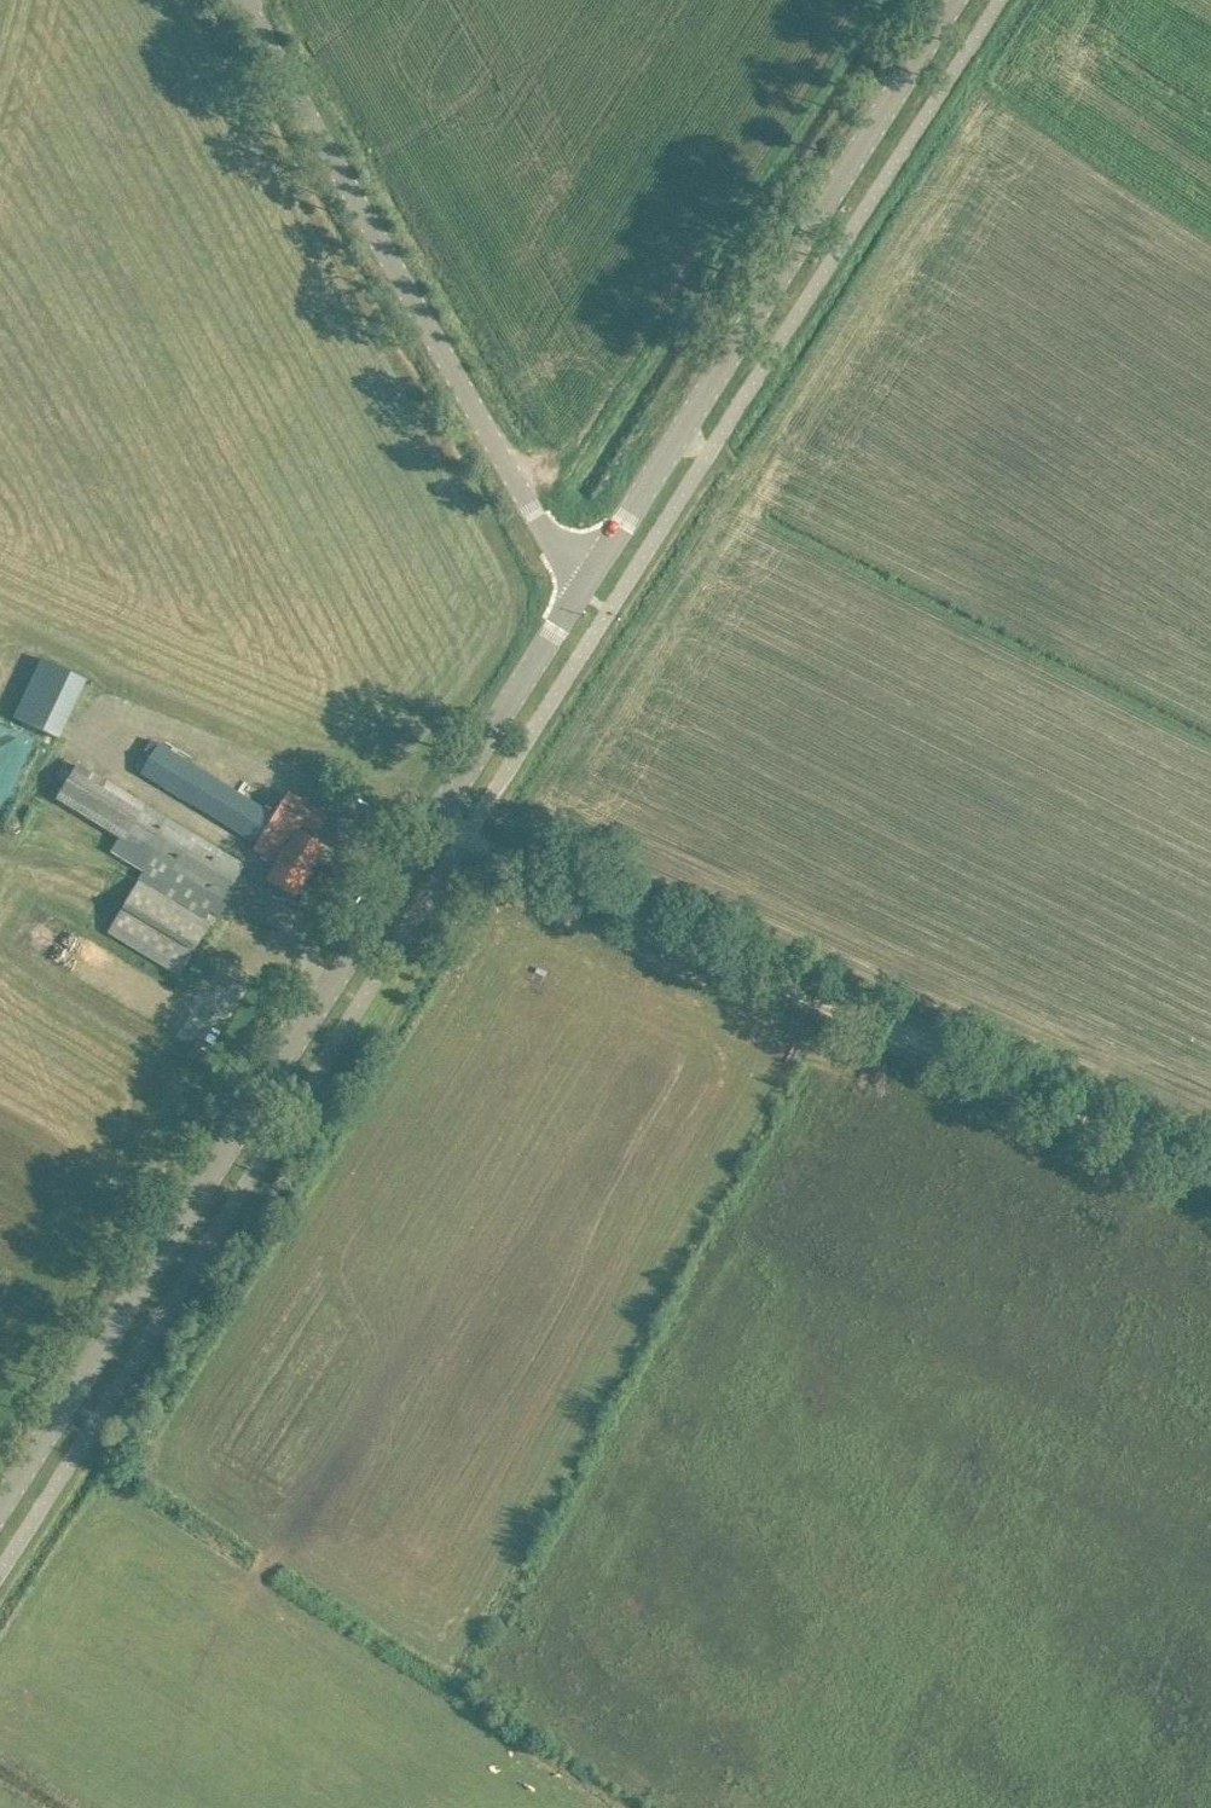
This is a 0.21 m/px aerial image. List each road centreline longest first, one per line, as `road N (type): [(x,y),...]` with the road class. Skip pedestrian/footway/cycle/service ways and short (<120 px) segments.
road 1 (tertiary): [(0,1508),(587,579)]
road 2 (track): [(1210,1173),(467,836)]
road 3 (tertiary): [(587,579),(954,0)]
road 4 (tertiary): [(587,579),(529,502),(241,0)]

